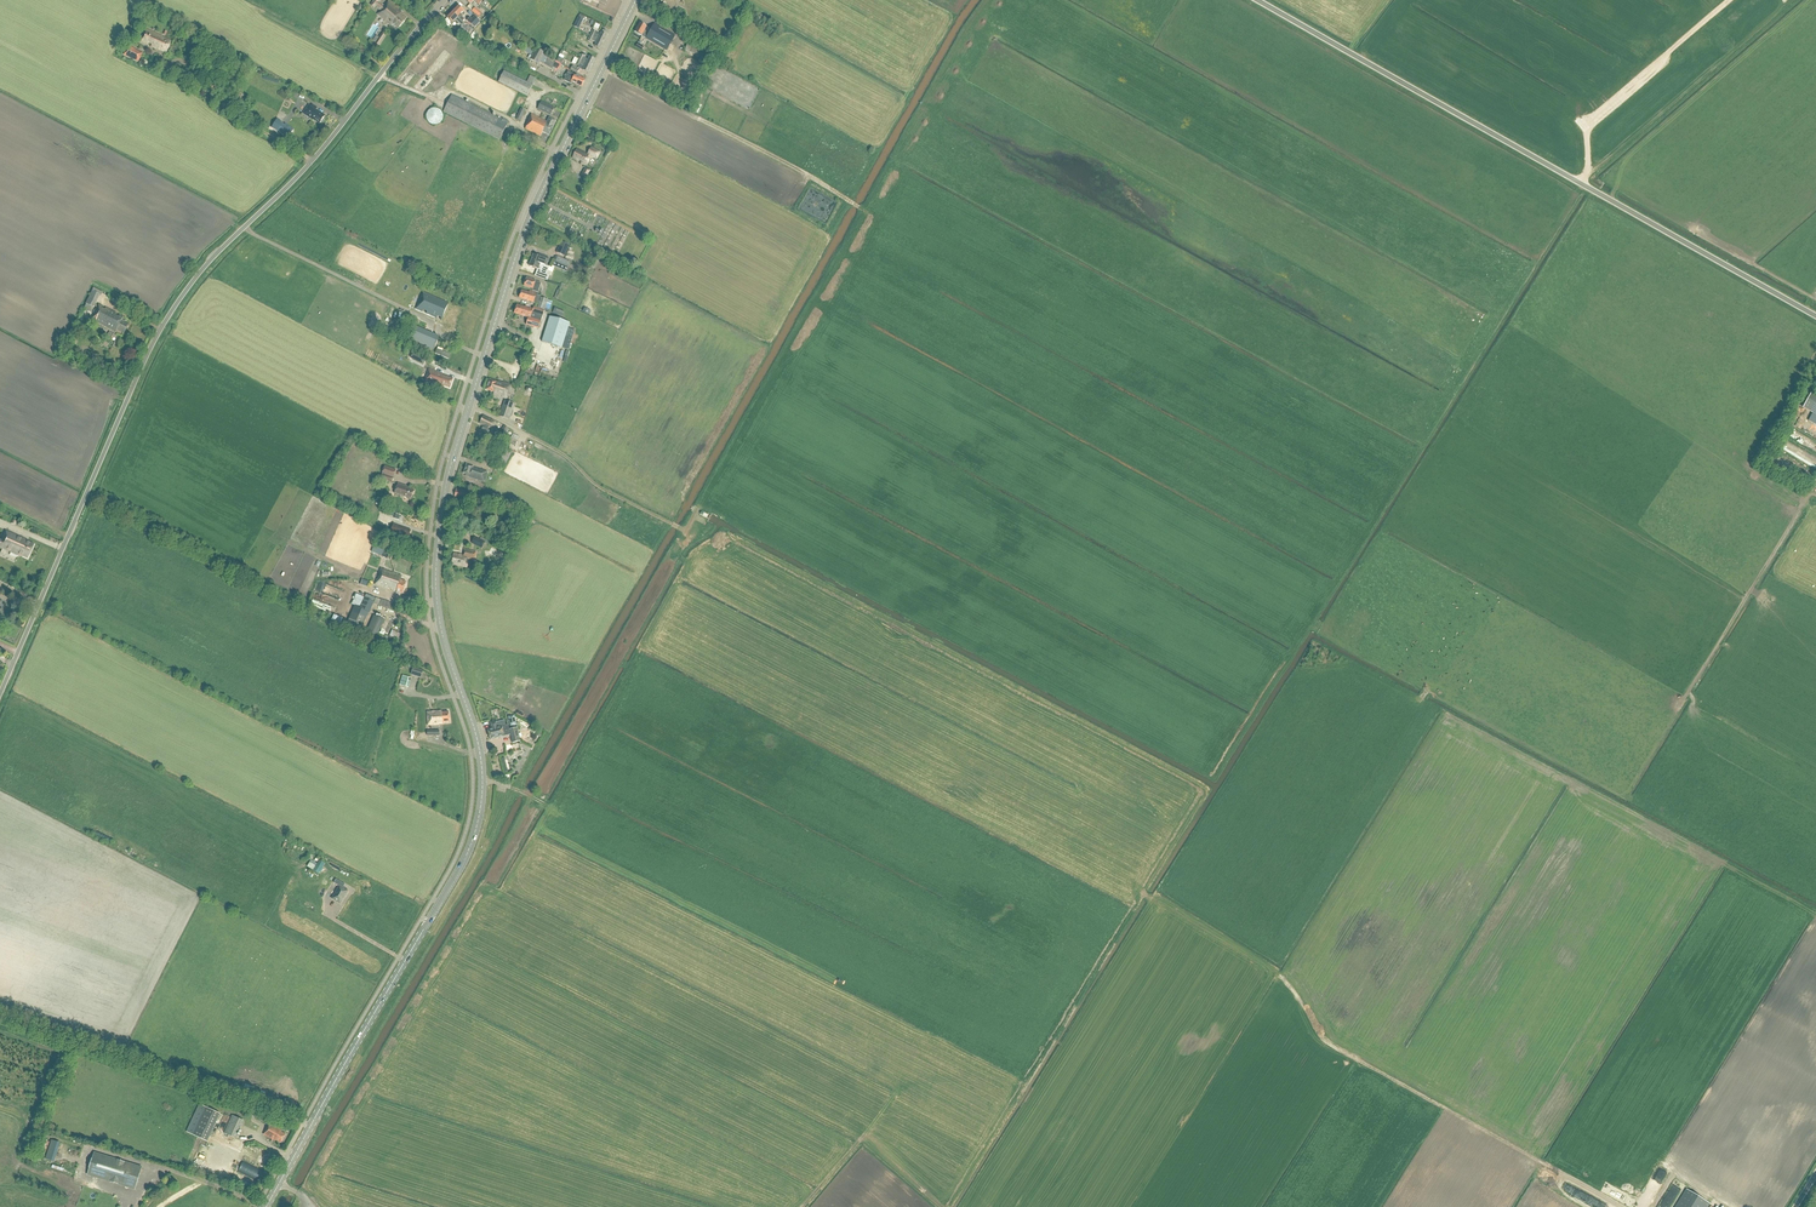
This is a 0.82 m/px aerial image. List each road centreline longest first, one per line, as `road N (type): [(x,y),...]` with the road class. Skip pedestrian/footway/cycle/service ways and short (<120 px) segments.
road 1 (primary): [(266,1206),(474,836),(481,761),(436,588),(447,481),(529,221),(636,0)]
road 2 (unclassified): [(0,693),(175,300),(300,175),(446,0)]
road 3 (tertiary): [(1815,317),(1256,0)]
road 4 (track): [(680,528),(864,209)]
road 5 (track): [(0,1016),(310,1127)]
road 6 (track): [(596,66),(864,209)]
road 7 (track): [(864,209),(987,0)]
road 8 (track): [(246,226),(414,312)]
road 9 (track): [(312,160),(230,113),(164,58)]
road 10 (track): [(531,436),(607,492),(671,524)]

